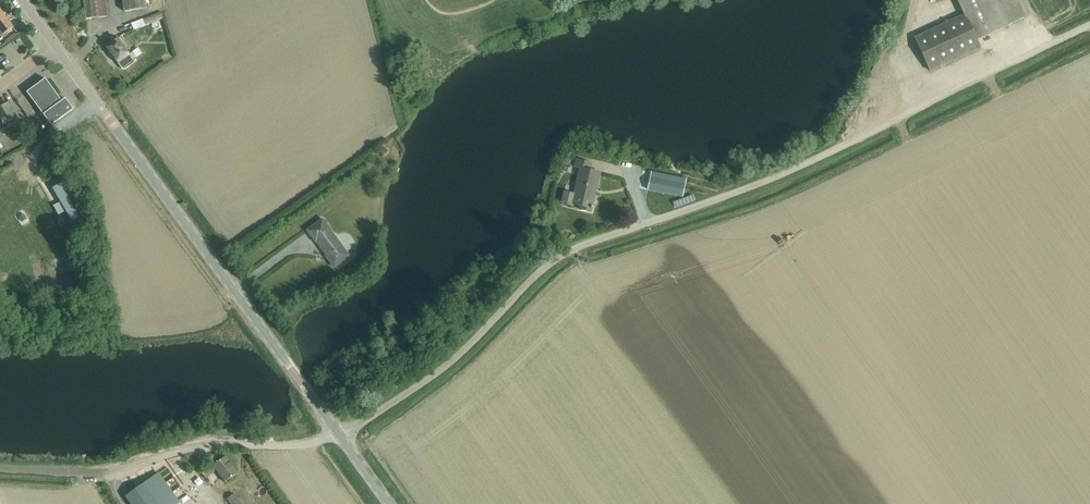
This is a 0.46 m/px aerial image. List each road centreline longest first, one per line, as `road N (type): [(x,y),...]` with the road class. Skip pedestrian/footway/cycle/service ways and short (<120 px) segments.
road 1 (unclassified): [(338,435),(429,378),(546,267),(787,173),(1089,27)]
road 2 (tertiary): [(338,435),(56,46)]
road 3 (unclassified): [(0,468),(102,473),(181,451),(287,447),(338,435)]

